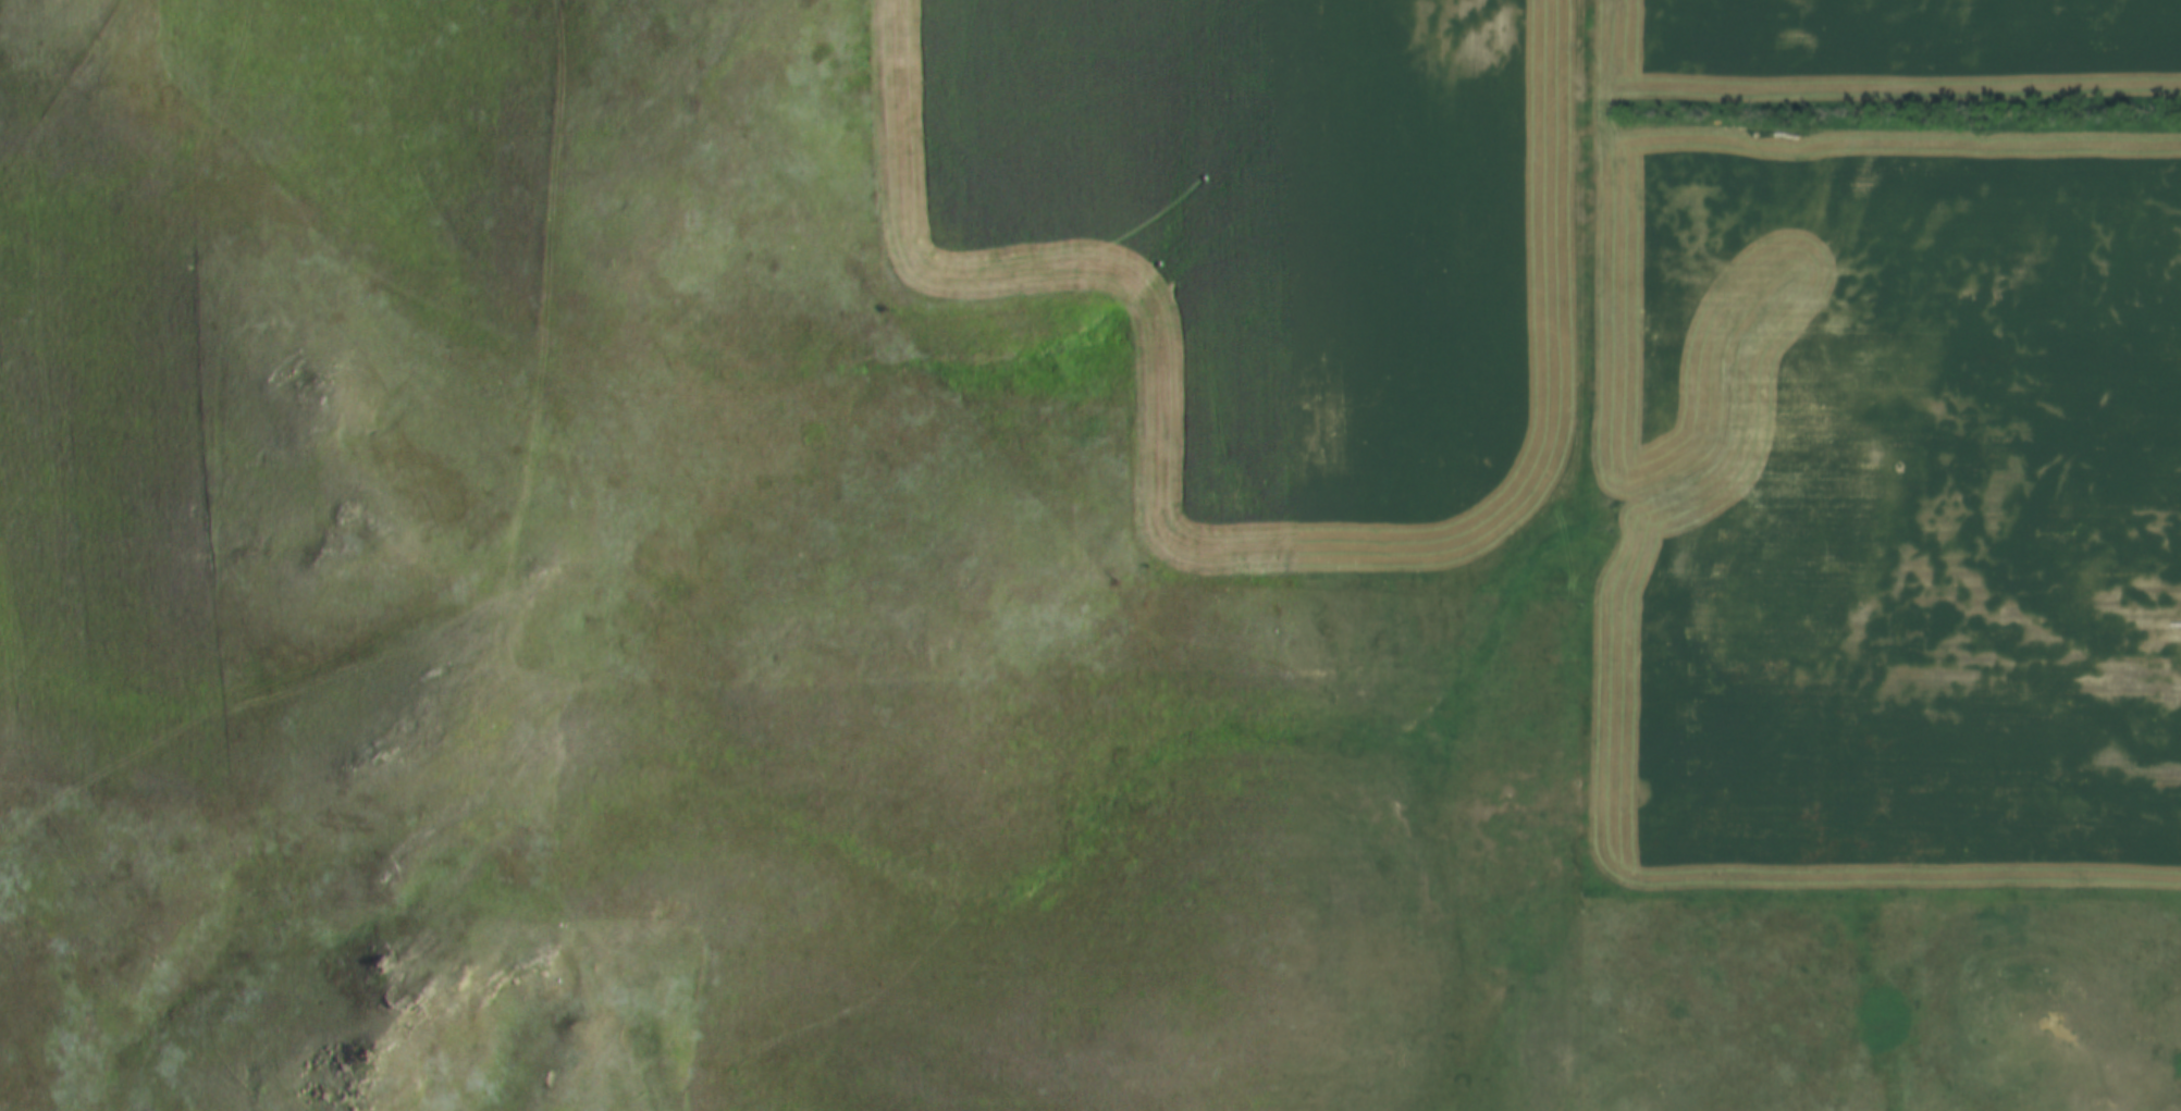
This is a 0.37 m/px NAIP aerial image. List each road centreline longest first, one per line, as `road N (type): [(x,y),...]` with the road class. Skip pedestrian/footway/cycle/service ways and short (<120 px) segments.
road 1 (track): [(0,781),(15,704),(0,584)]

